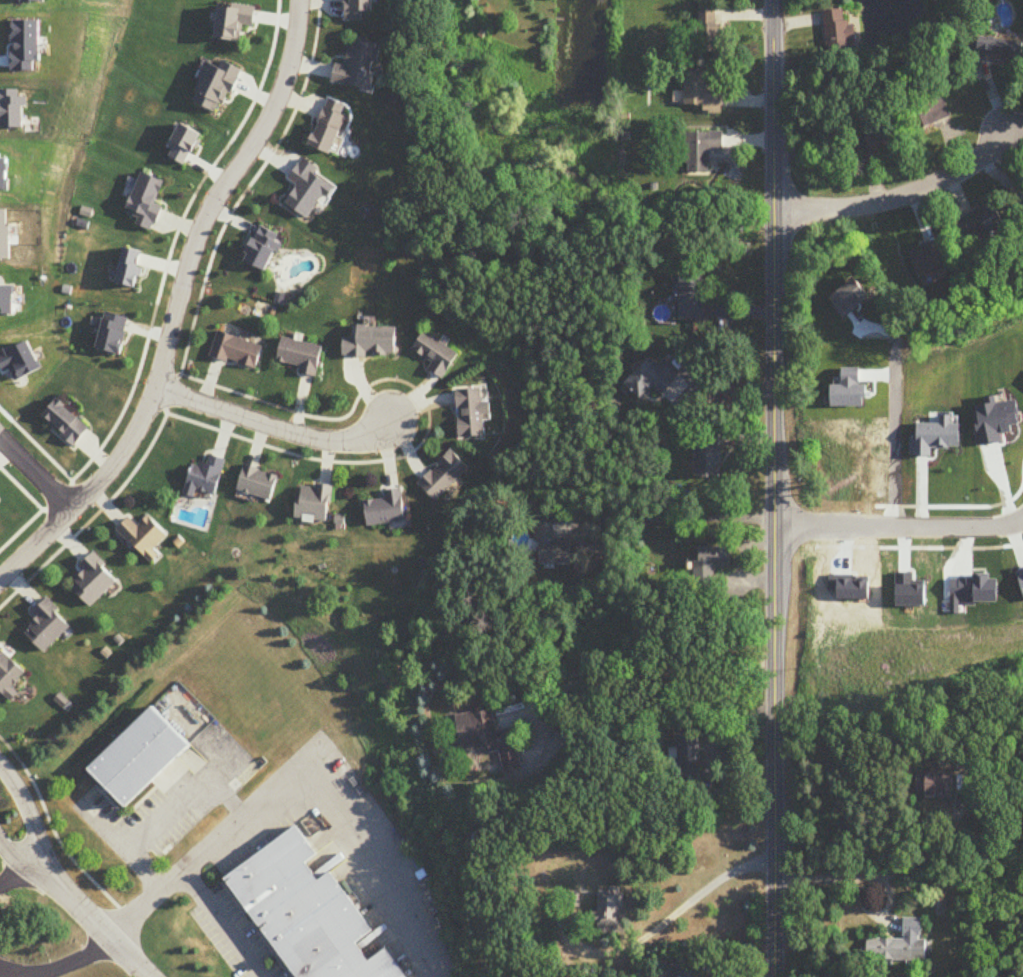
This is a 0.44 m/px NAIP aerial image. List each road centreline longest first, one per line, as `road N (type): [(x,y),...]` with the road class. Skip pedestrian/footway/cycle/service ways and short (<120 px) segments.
road 1 (residential): [(773,0),(779,976)]
road 2 (residential): [(299,0),(287,76),(206,213),(131,435),(0,577)]
road 3 (residential): [(774,210),(905,198),(969,170),(1008,134)]
road 4 (residential): [(149,391),(334,444),(391,424)]
road 5 (residential): [(45,869),(147,976)]

